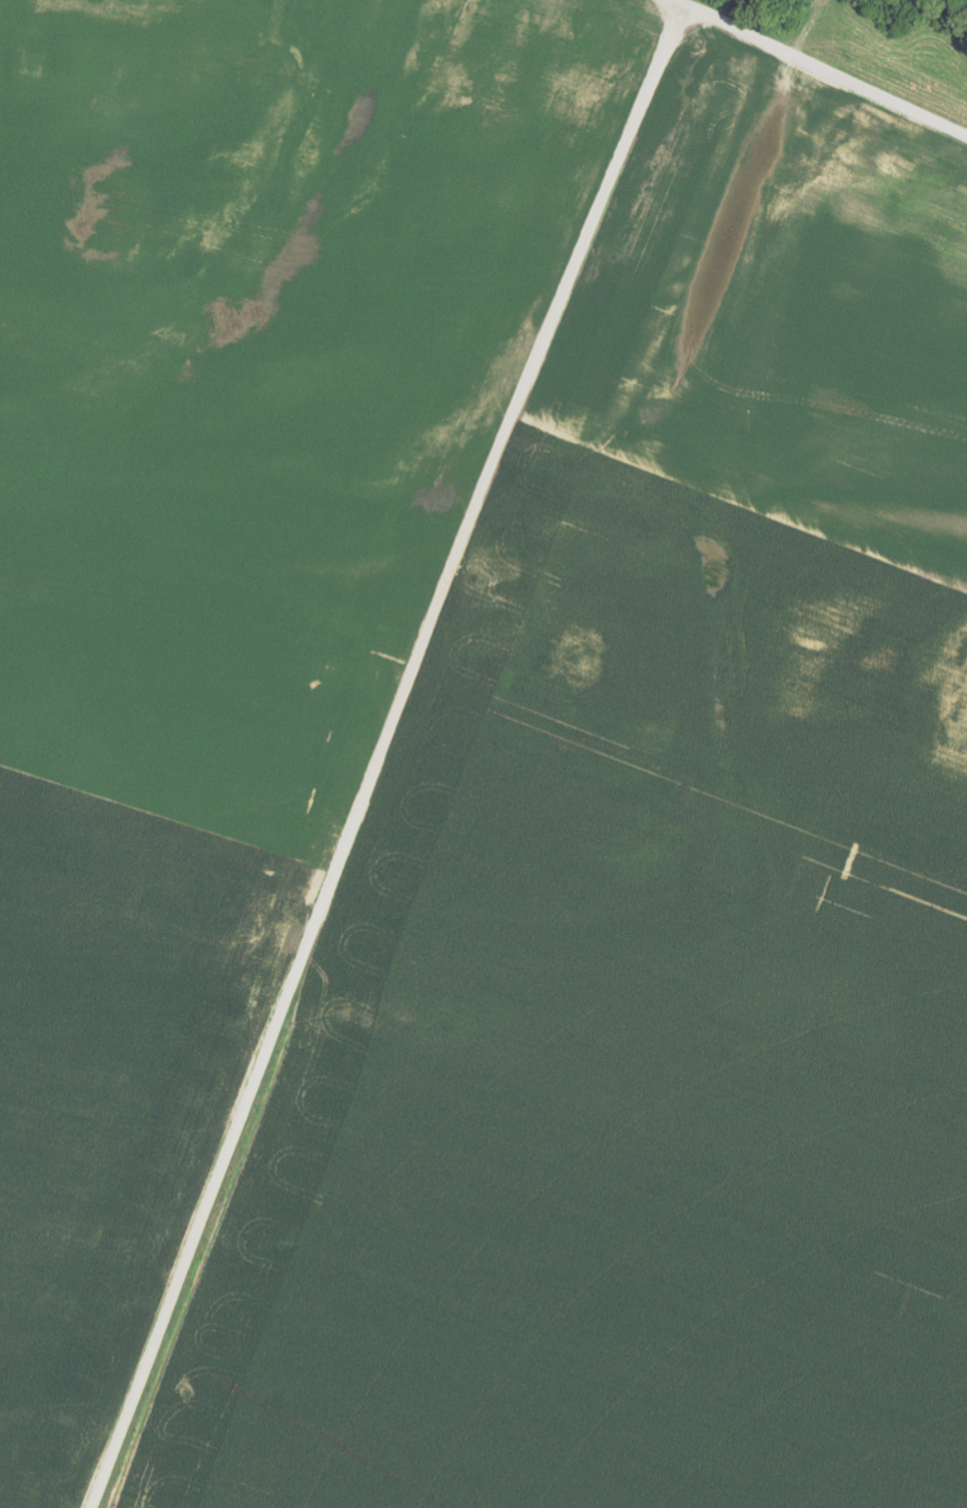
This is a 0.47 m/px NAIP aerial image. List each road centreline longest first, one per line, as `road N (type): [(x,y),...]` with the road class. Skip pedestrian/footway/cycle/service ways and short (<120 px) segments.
road 1 (residential): [(468,530),(94,1507)]
road 2 (residential): [(685,3),(468,530)]
road 3 (track): [(678,0),(966,136)]

